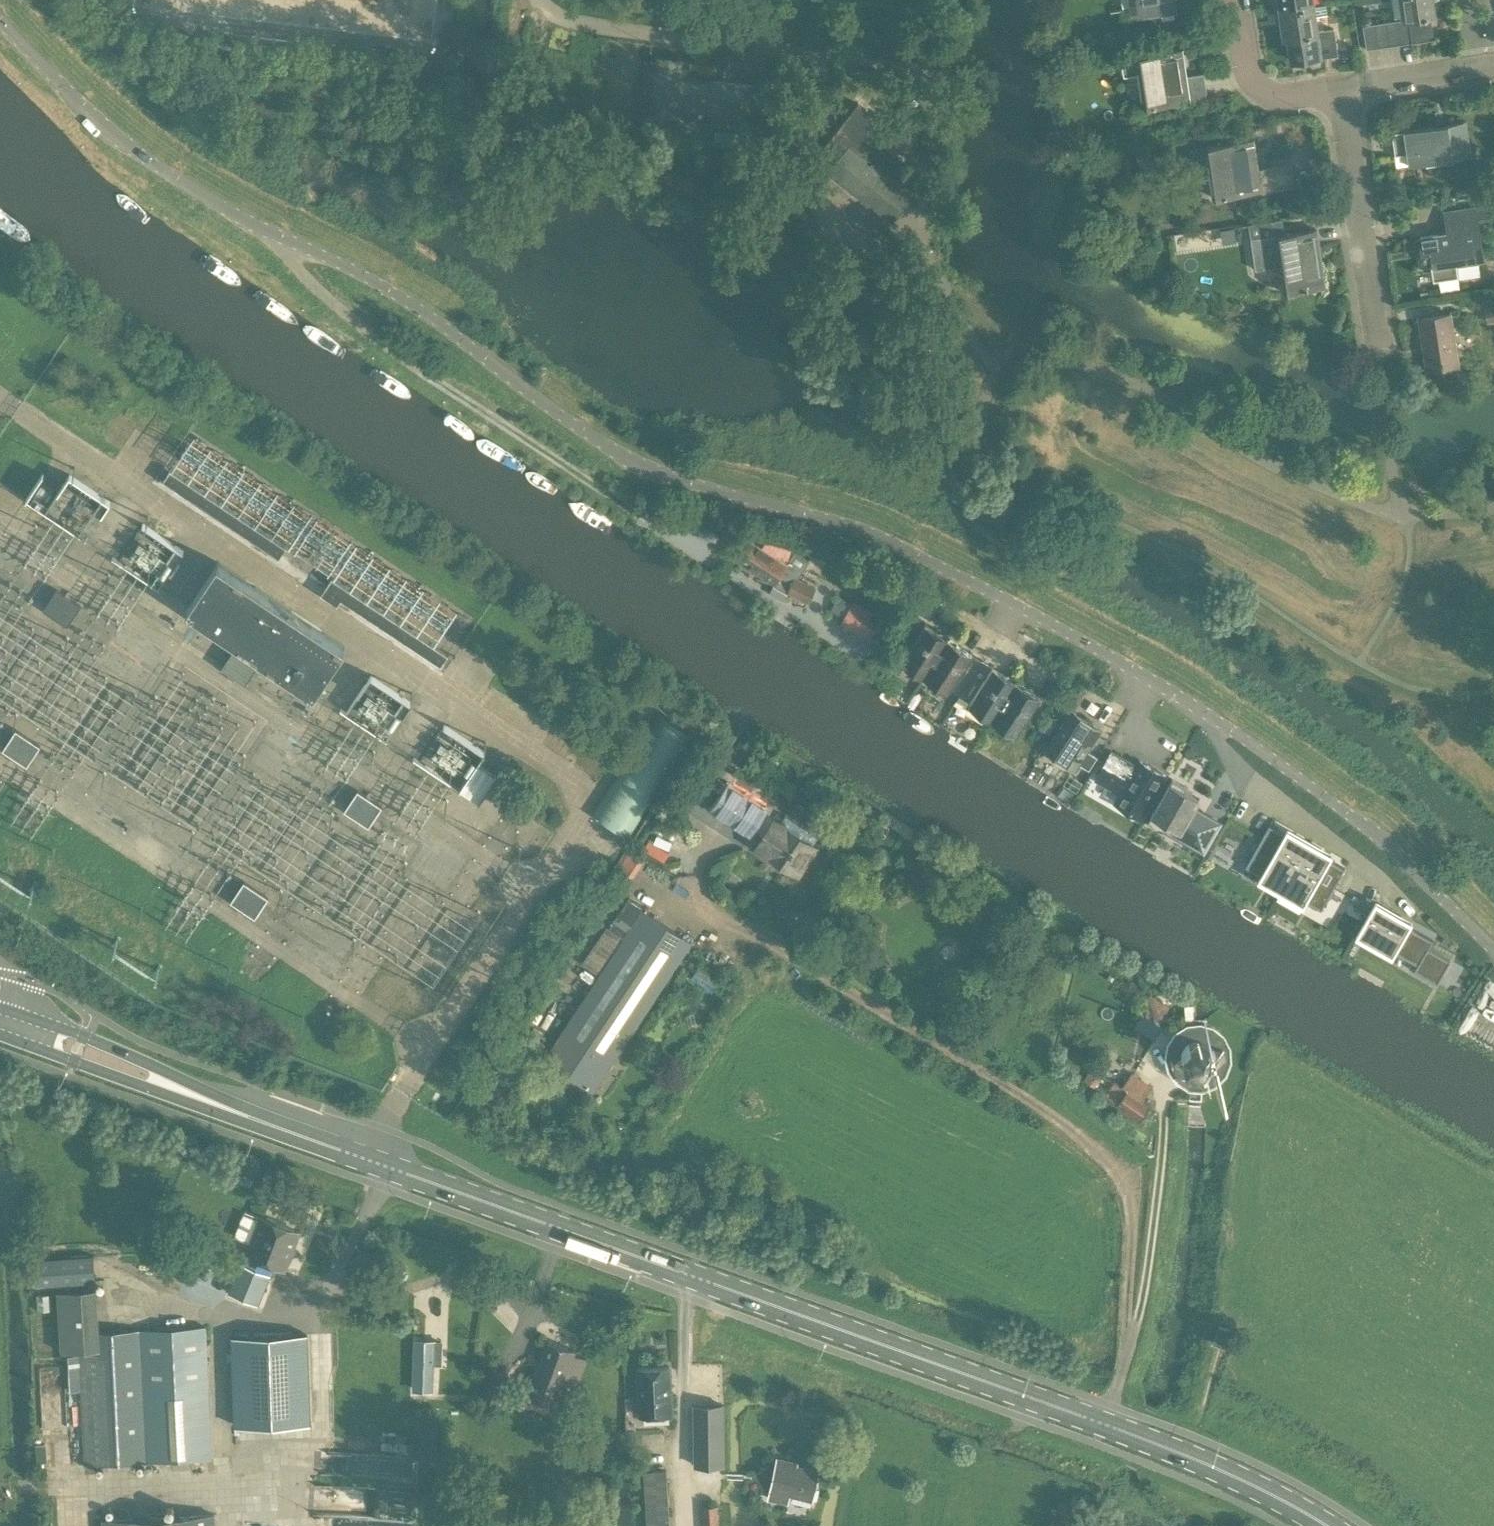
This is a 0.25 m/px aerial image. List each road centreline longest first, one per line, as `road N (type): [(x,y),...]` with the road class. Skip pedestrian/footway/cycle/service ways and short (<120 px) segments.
road 1 (residential): [(0,21),(108,131),(432,315),(645,466),(863,529),(1093,647),(1237,734),(1421,873),(1493,953)]
road 2 (primary): [(22,1028),(381,1166),(1105,1424)]
road 3 (unclassified): [(946,292),(920,234),(933,103),(926,82),(905,68),(561,18),(532,0)]
road 4 (track): [(637,513),(391,349),(304,279),(278,234)]
road 5 (track): [(228,1525),(227,1509),(320,1435),(329,1397),(332,1280),(381,1186)]
road 6 (residential): [(1382,353),(1342,94)]
road 7 (primary): [(1105,1424),(1224,1471),(1326,1525)]
road 8 (residential): [(1342,94),(1278,105),(1248,86),(1235,0)]
road 9 (track): [(940,1525),(947,1496),(1037,1401)]
road 10 (residential): [(1493,66),(1342,94)]

